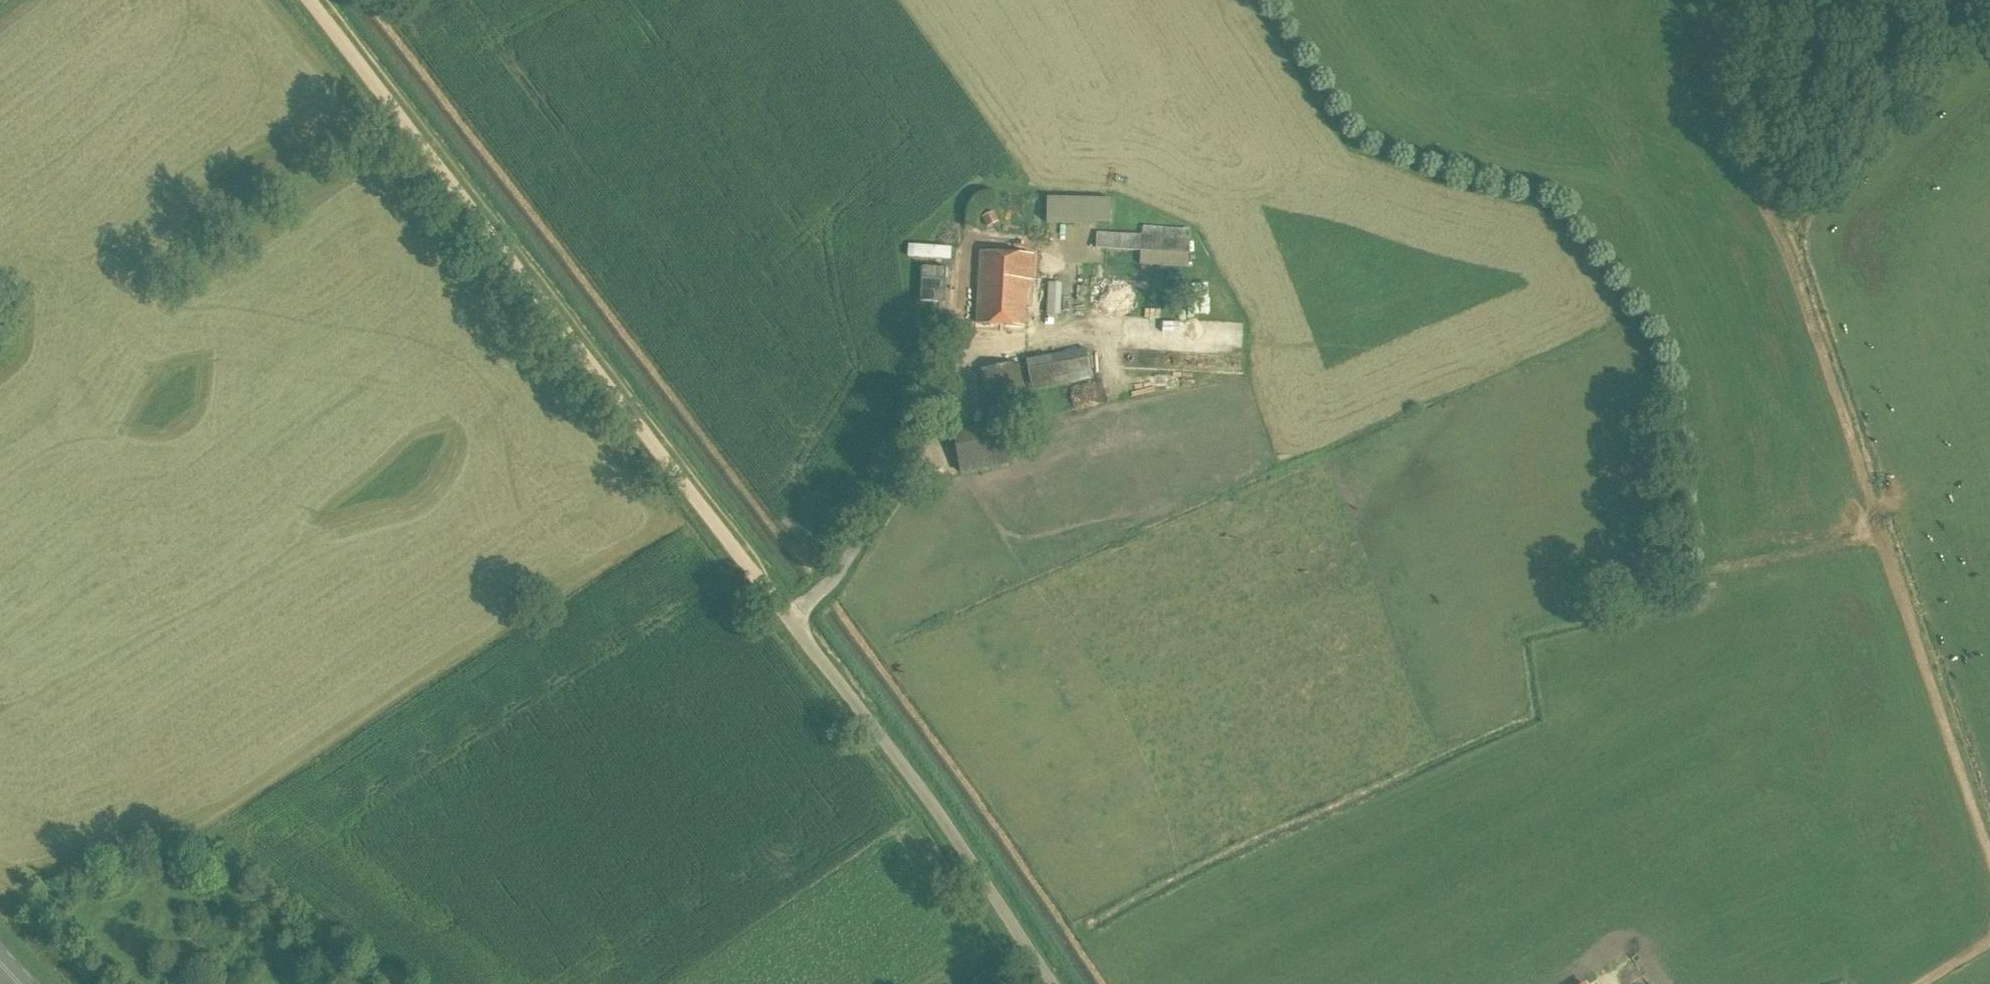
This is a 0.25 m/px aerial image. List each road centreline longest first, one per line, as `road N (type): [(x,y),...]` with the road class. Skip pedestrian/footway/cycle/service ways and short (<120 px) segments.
road 1 (track): [(308,0),(786,613)]
road 2 (unclassified): [(1051,983),(924,791),(786,613)]

